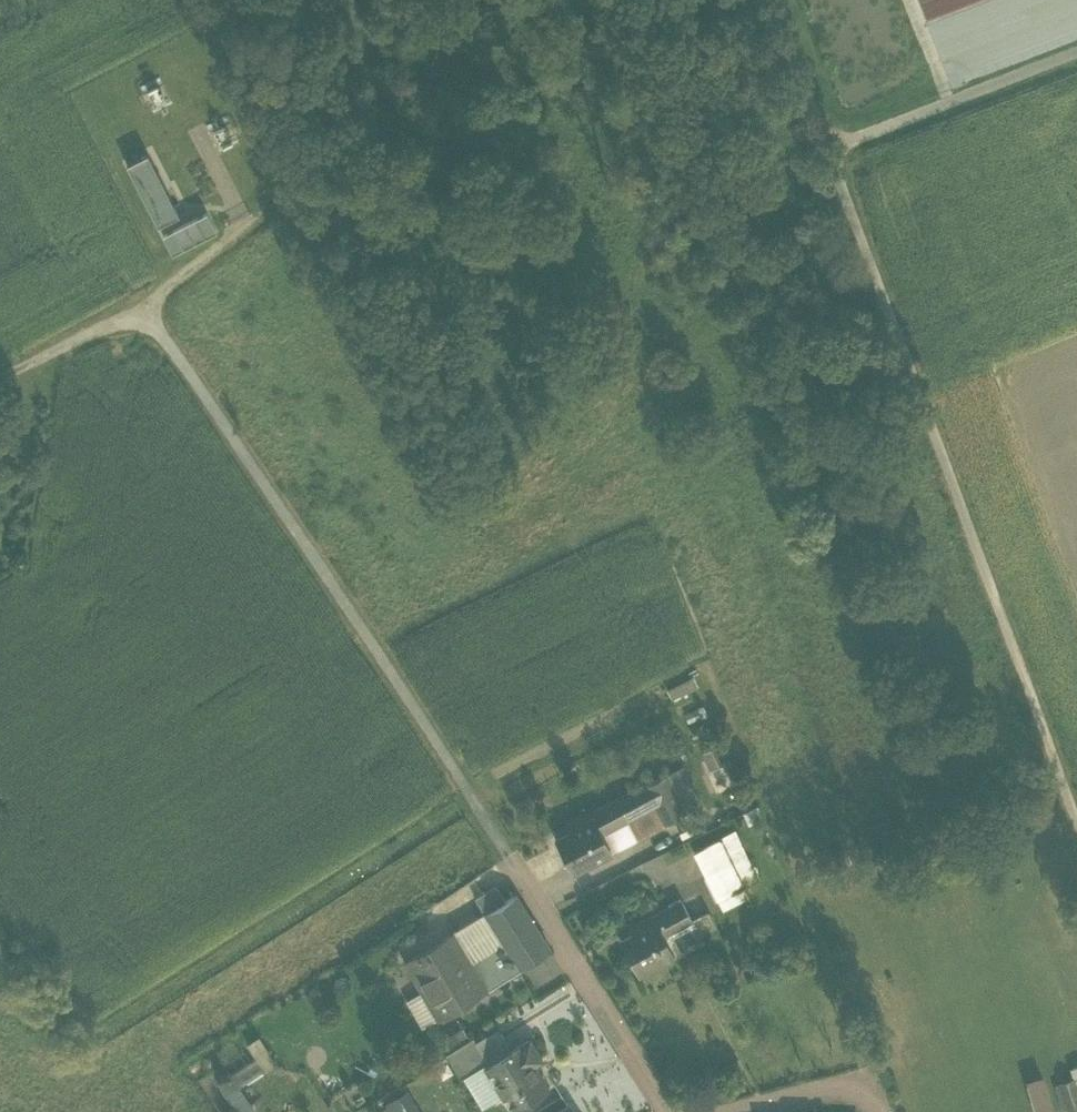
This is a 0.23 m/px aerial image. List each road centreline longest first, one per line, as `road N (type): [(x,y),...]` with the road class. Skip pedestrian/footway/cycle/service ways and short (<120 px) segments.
road 1 (track): [(763,0),(1076,829)]
road 2 (track): [(507,852),(150,315)]
road 3 (track): [(206,0),(271,190),(261,217),(156,297),(150,315)]
road 4 (residential): [(668,1111),(507,852)]
road 5 (track): [(1076,50),(820,151)]
road 6 (track): [(150,315),(84,334),(0,379)]
road 7 (residential): [(879,1111),(847,1085),(741,1111)]

